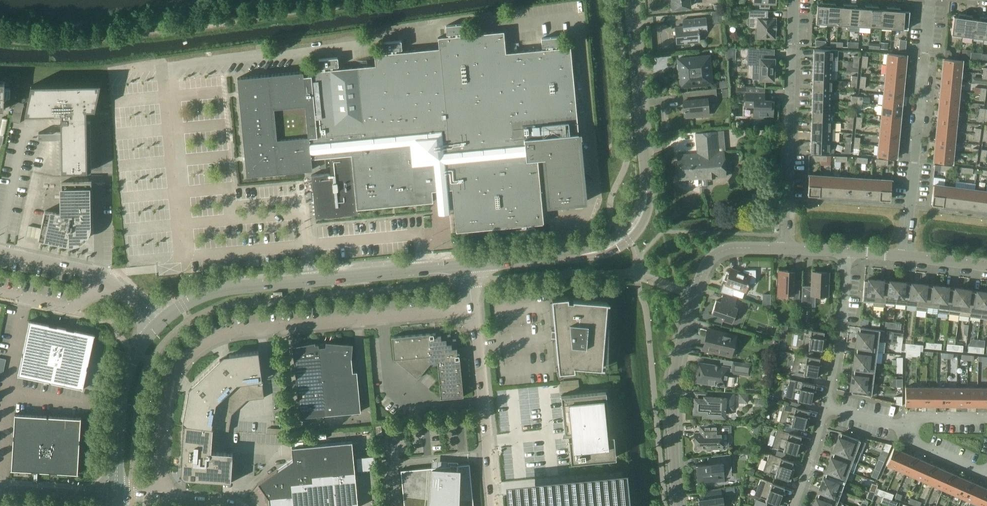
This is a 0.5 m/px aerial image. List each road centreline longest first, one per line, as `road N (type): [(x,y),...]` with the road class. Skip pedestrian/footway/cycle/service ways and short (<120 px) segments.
road 1 (unclassified): [(161,498),(164,403),(177,370),(208,342),(240,329),(474,309)]
road 2 (unclassified): [(679,505),(674,379),(699,283),(723,250),(786,248)]
road 3 (tertiary): [(155,327),(221,289),(470,265)]
road 4 (residential): [(908,256),(932,0)]
road 5 (residential): [(786,248),(797,0)]
road 6 (unclassified): [(494,505),(474,309)]
road 7 (tertiary): [(647,181),(631,0)]
road 8 (tertiary): [(116,495),(121,396),(130,363),(155,327)]
road 9 (residential): [(828,403),(848,252)]
road 10 (tertiary): [(579,254),(607,254),(636,234),(649,210),(647,181)]

